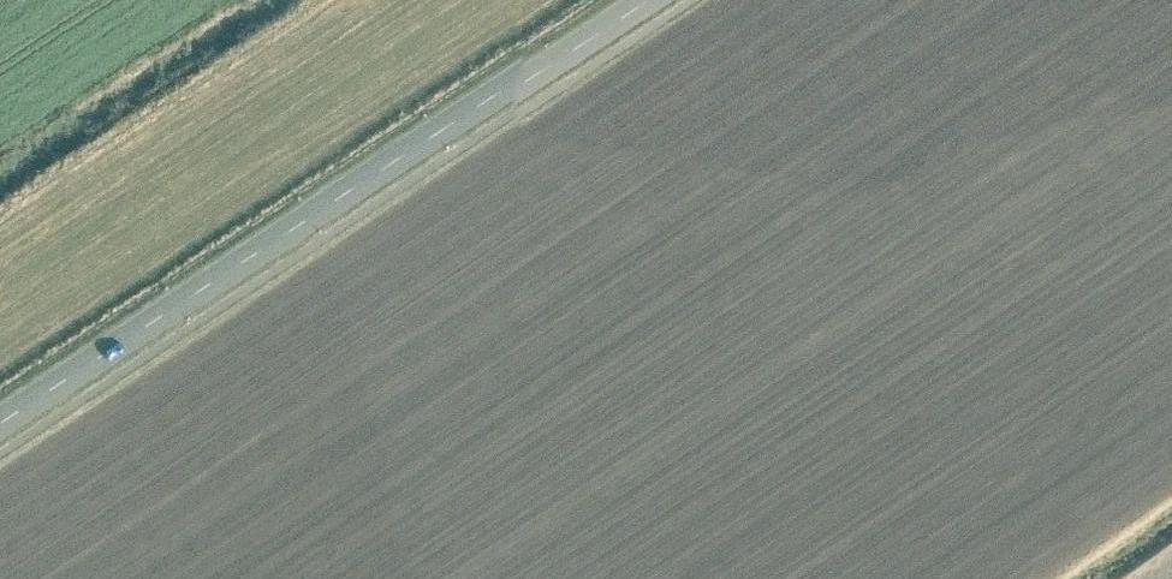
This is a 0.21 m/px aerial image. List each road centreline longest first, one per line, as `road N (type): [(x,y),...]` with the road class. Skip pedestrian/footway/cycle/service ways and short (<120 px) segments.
road 1 (residential): [(0,428),(643,0)]

